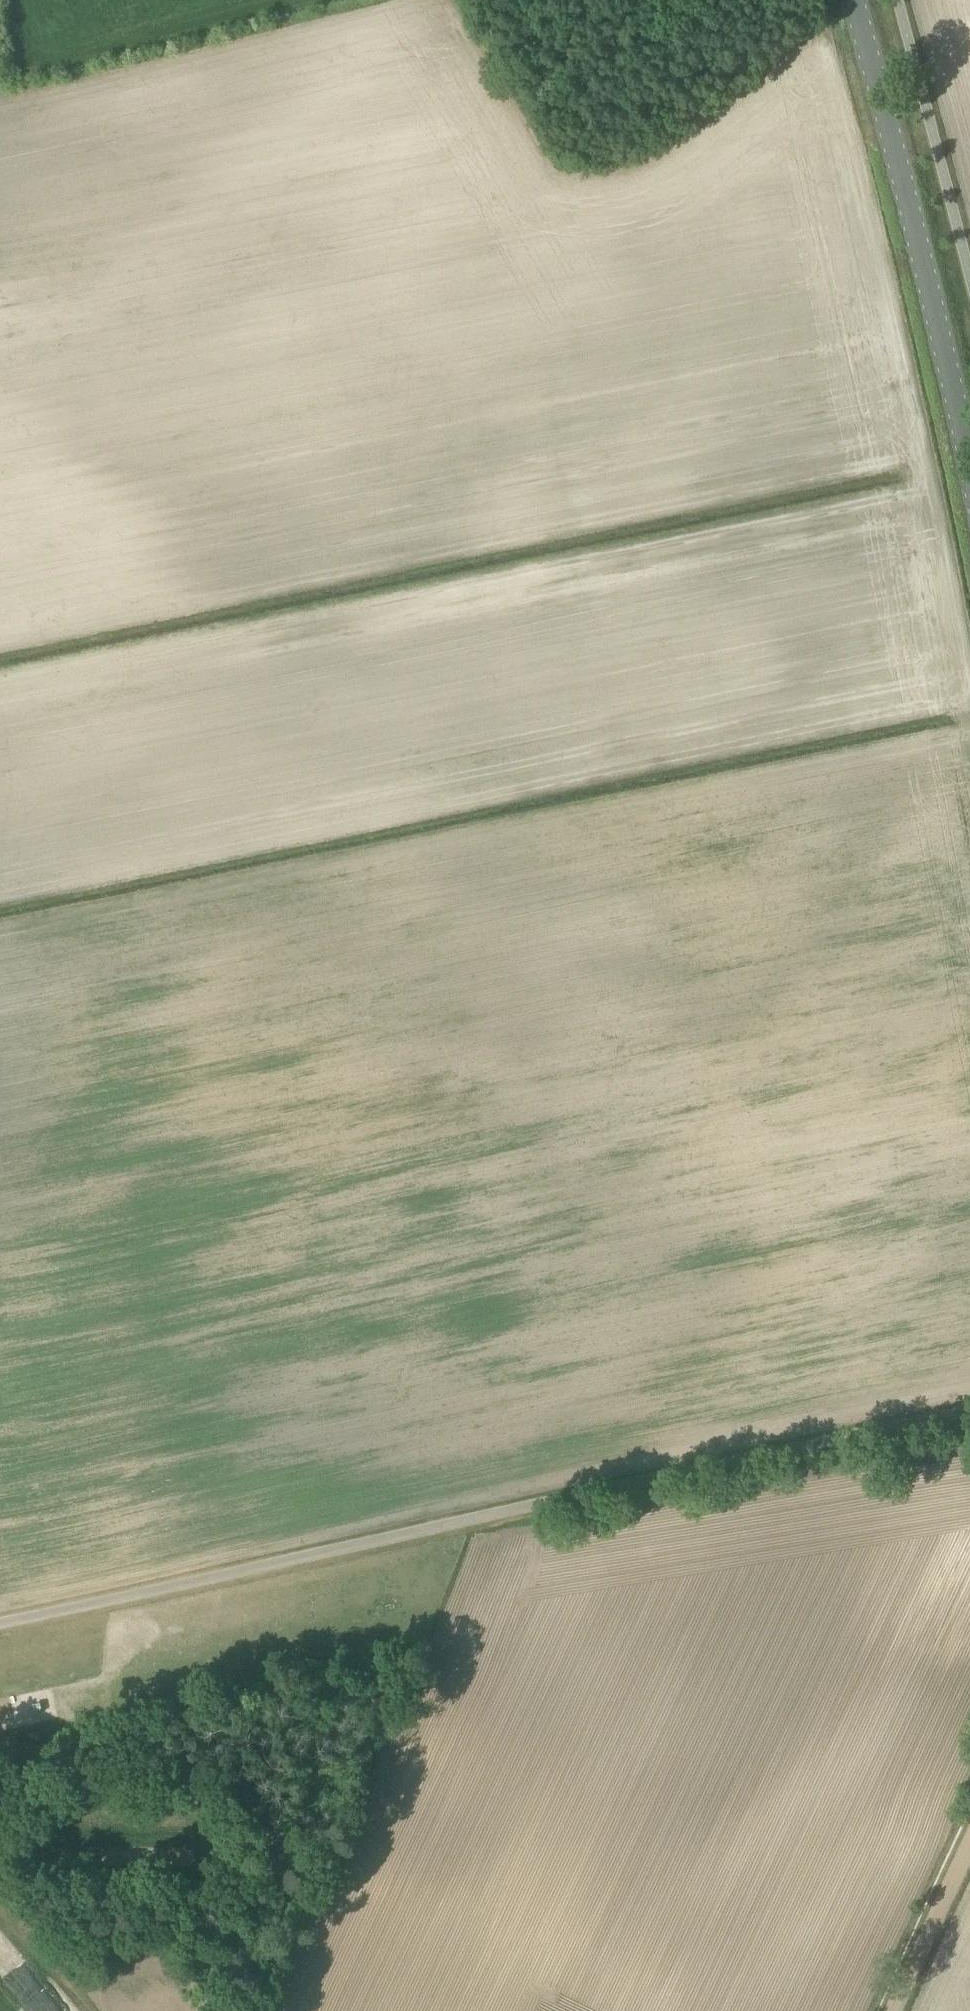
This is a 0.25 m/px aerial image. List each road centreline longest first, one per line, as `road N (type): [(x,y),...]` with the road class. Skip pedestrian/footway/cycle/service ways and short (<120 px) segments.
road 1 (secondary): [(969,474),(852,0)]
road 2 (track): [(893,2010),(969,1847)]

